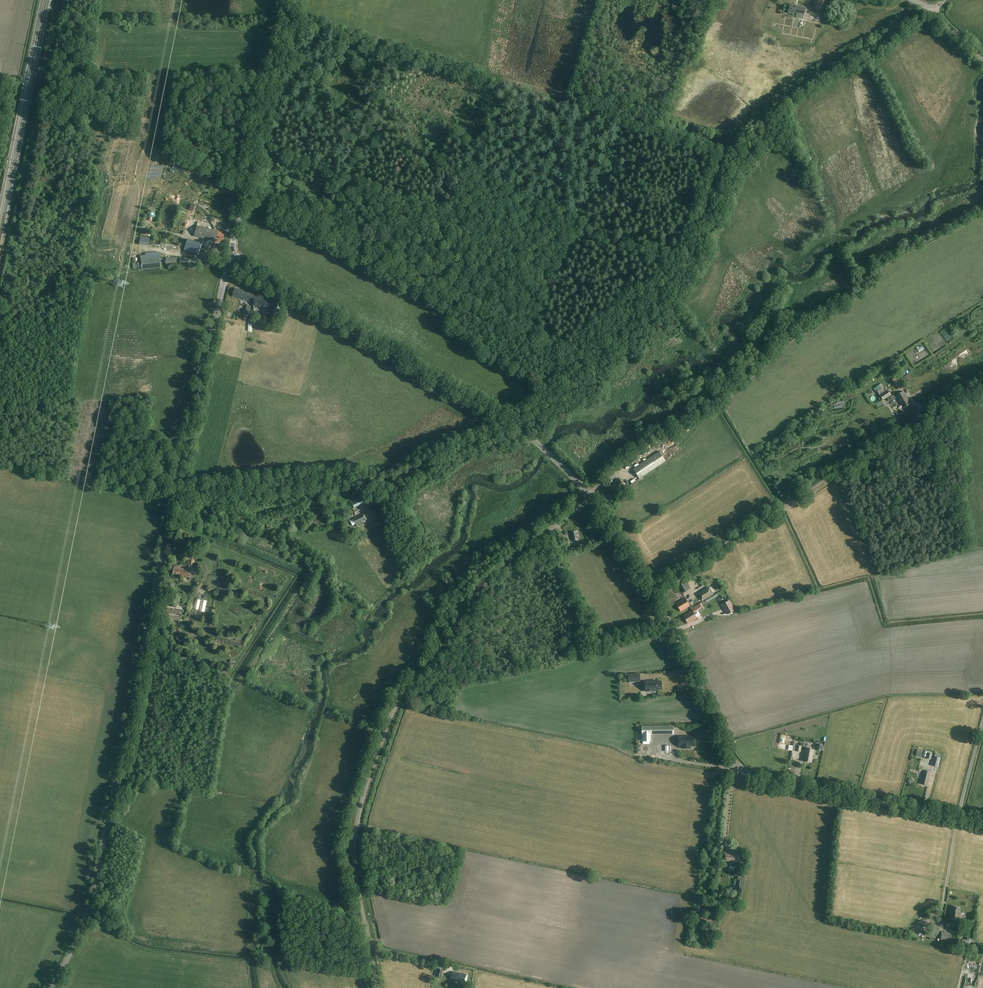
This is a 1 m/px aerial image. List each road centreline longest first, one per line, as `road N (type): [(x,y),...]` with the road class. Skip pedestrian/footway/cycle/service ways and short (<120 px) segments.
road 1 (tertiary): [(53,987),(91,903),(229,260)]
road 2 (unclassified): [(370,950),(356,827),(395,708),(481,585),(591,499)]
road 3 (tertiary): [(591,499),(508,421),(229,260)]
road 4 (tertiary): [(958,816),(746,774),(651,592)]
road 5 (unclassified): [(651,592),(982,382)]
road 6 (tertiary): [(229,260),(292,0)]

